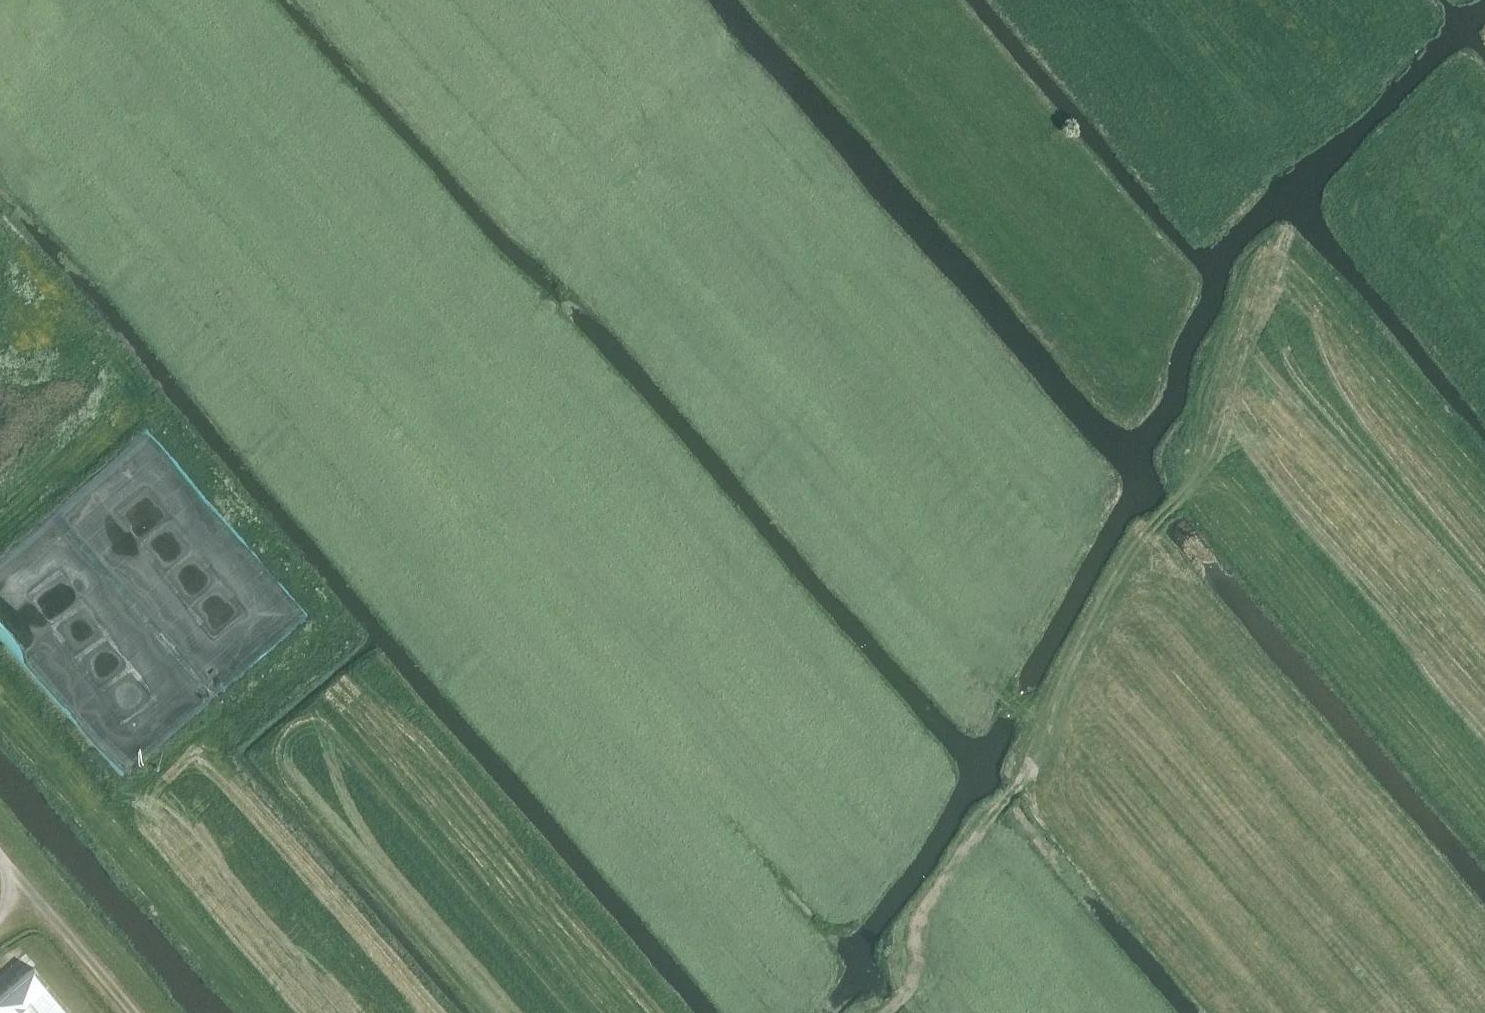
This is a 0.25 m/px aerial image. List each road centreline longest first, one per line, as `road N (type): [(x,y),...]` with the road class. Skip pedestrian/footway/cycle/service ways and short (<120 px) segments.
road 1 (track): [(972,670),(1045,735),(1149,528),(1191,498),(1434,750)]
road 2 (track): [(1045,735),(916,926),(914,987),(890,1012)]
road 3 (track): [(130,1012),(0,859)]

